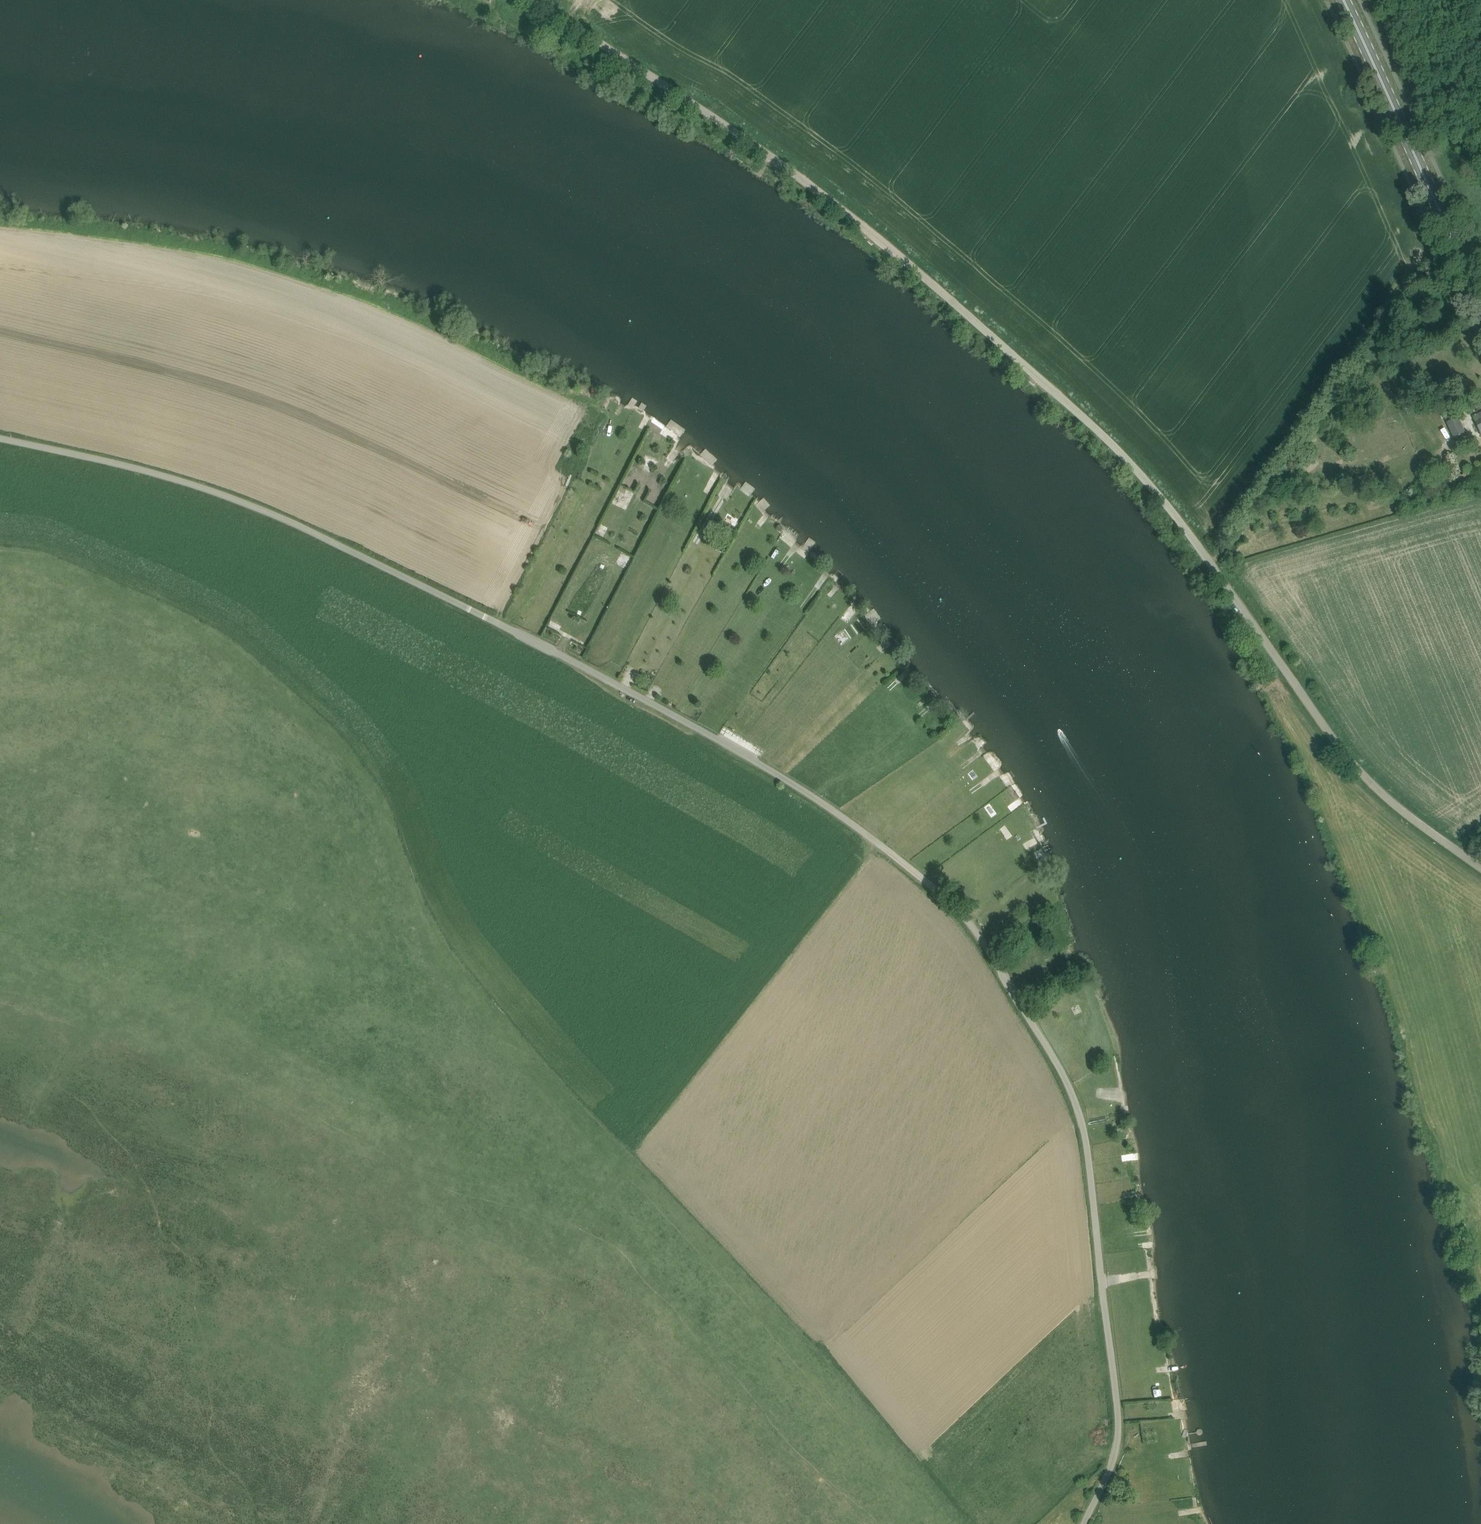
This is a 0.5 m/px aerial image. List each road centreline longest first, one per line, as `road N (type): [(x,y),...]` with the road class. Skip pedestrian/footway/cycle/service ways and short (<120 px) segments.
road 1 (unclassified): [(1085,1523),(1121,1448),(1082,1108),(1016,993),(946,897),(755,756),(494,618),(235,498),(0,438)]
road 2 (unclassified): [(1480,868),(1378,790),(1131,461),(1055,389),(810,185),(540,0)]
road 3 (primary): [(1480,300),(1345,0)]
road 4 (track): [(1457,446),(1398,500),(1278,508),(1212,564)]

